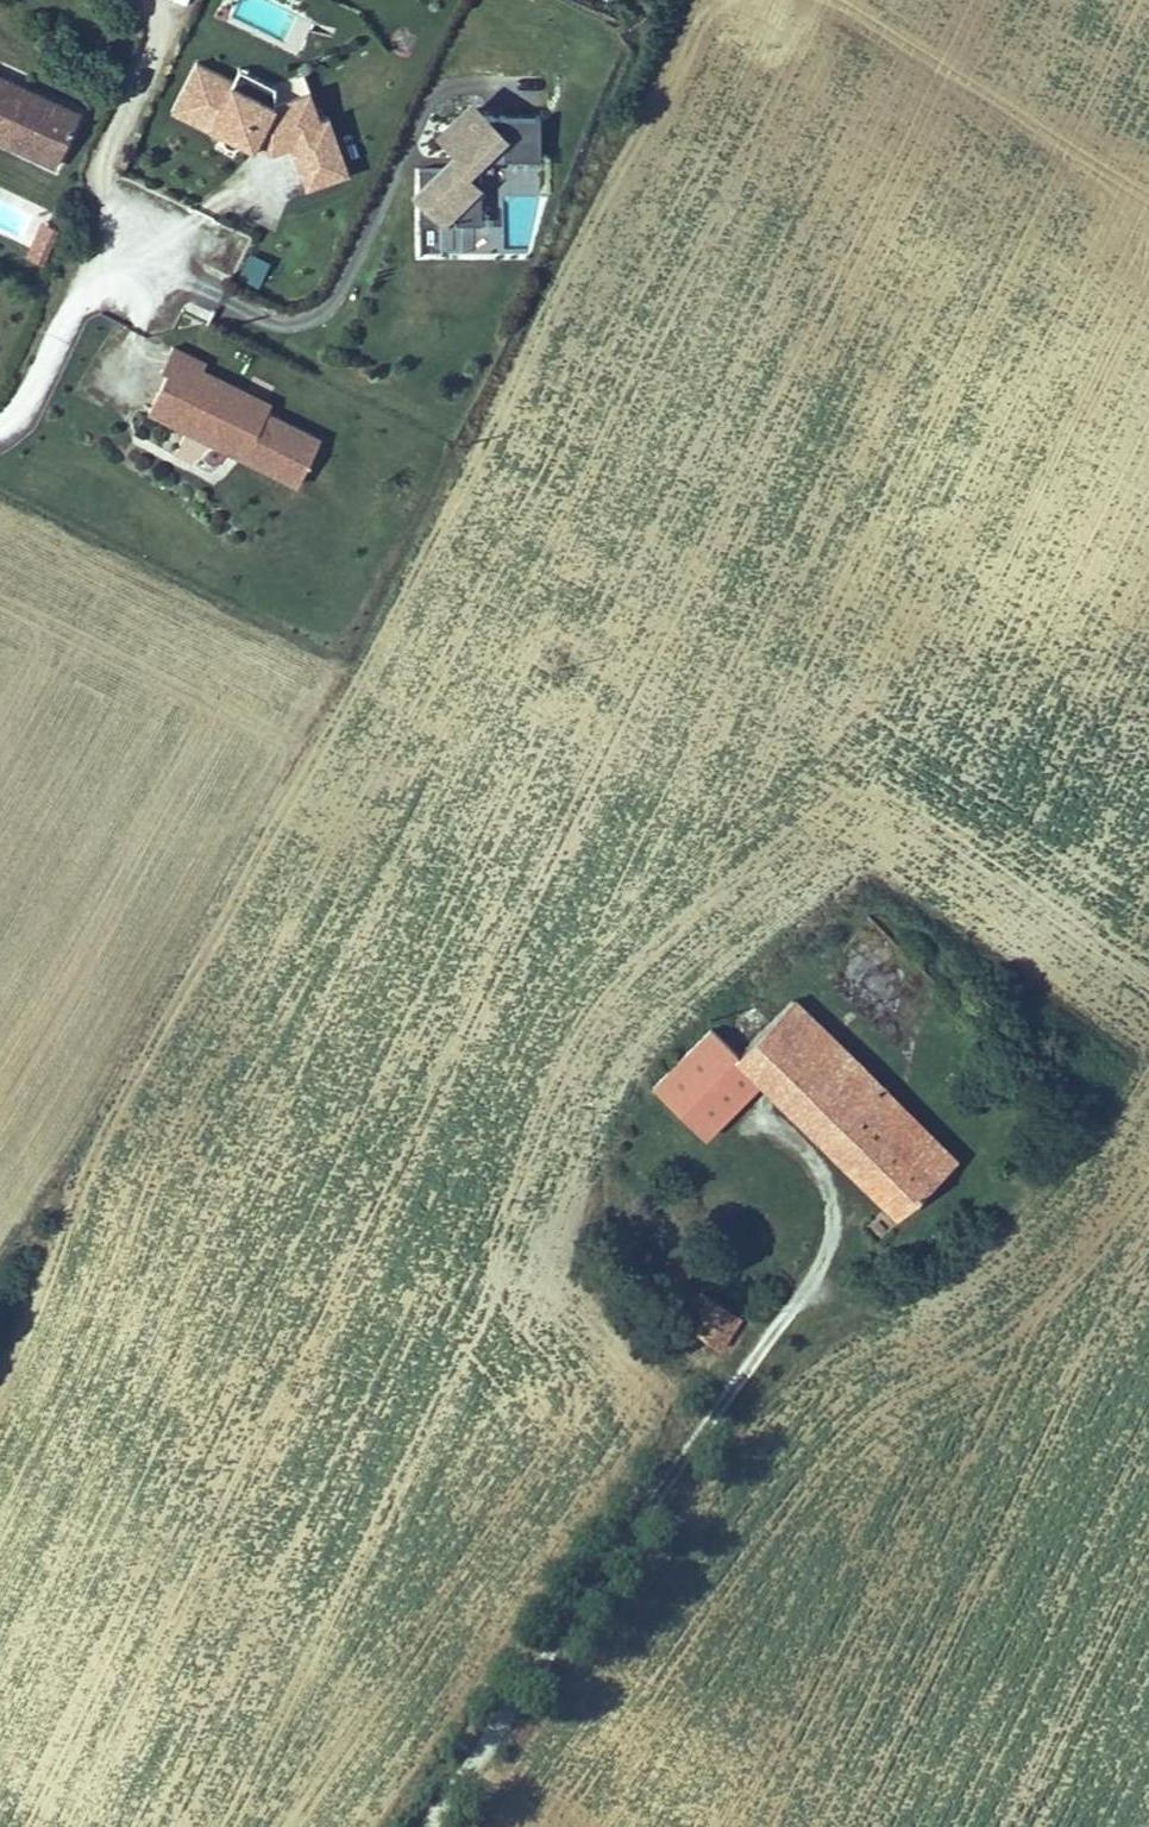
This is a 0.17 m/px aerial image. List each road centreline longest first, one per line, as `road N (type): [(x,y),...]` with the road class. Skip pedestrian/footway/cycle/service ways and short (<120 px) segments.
road 1 (residential): [(153,240),(111,259),(82,287),(24,403),(0,428)]

